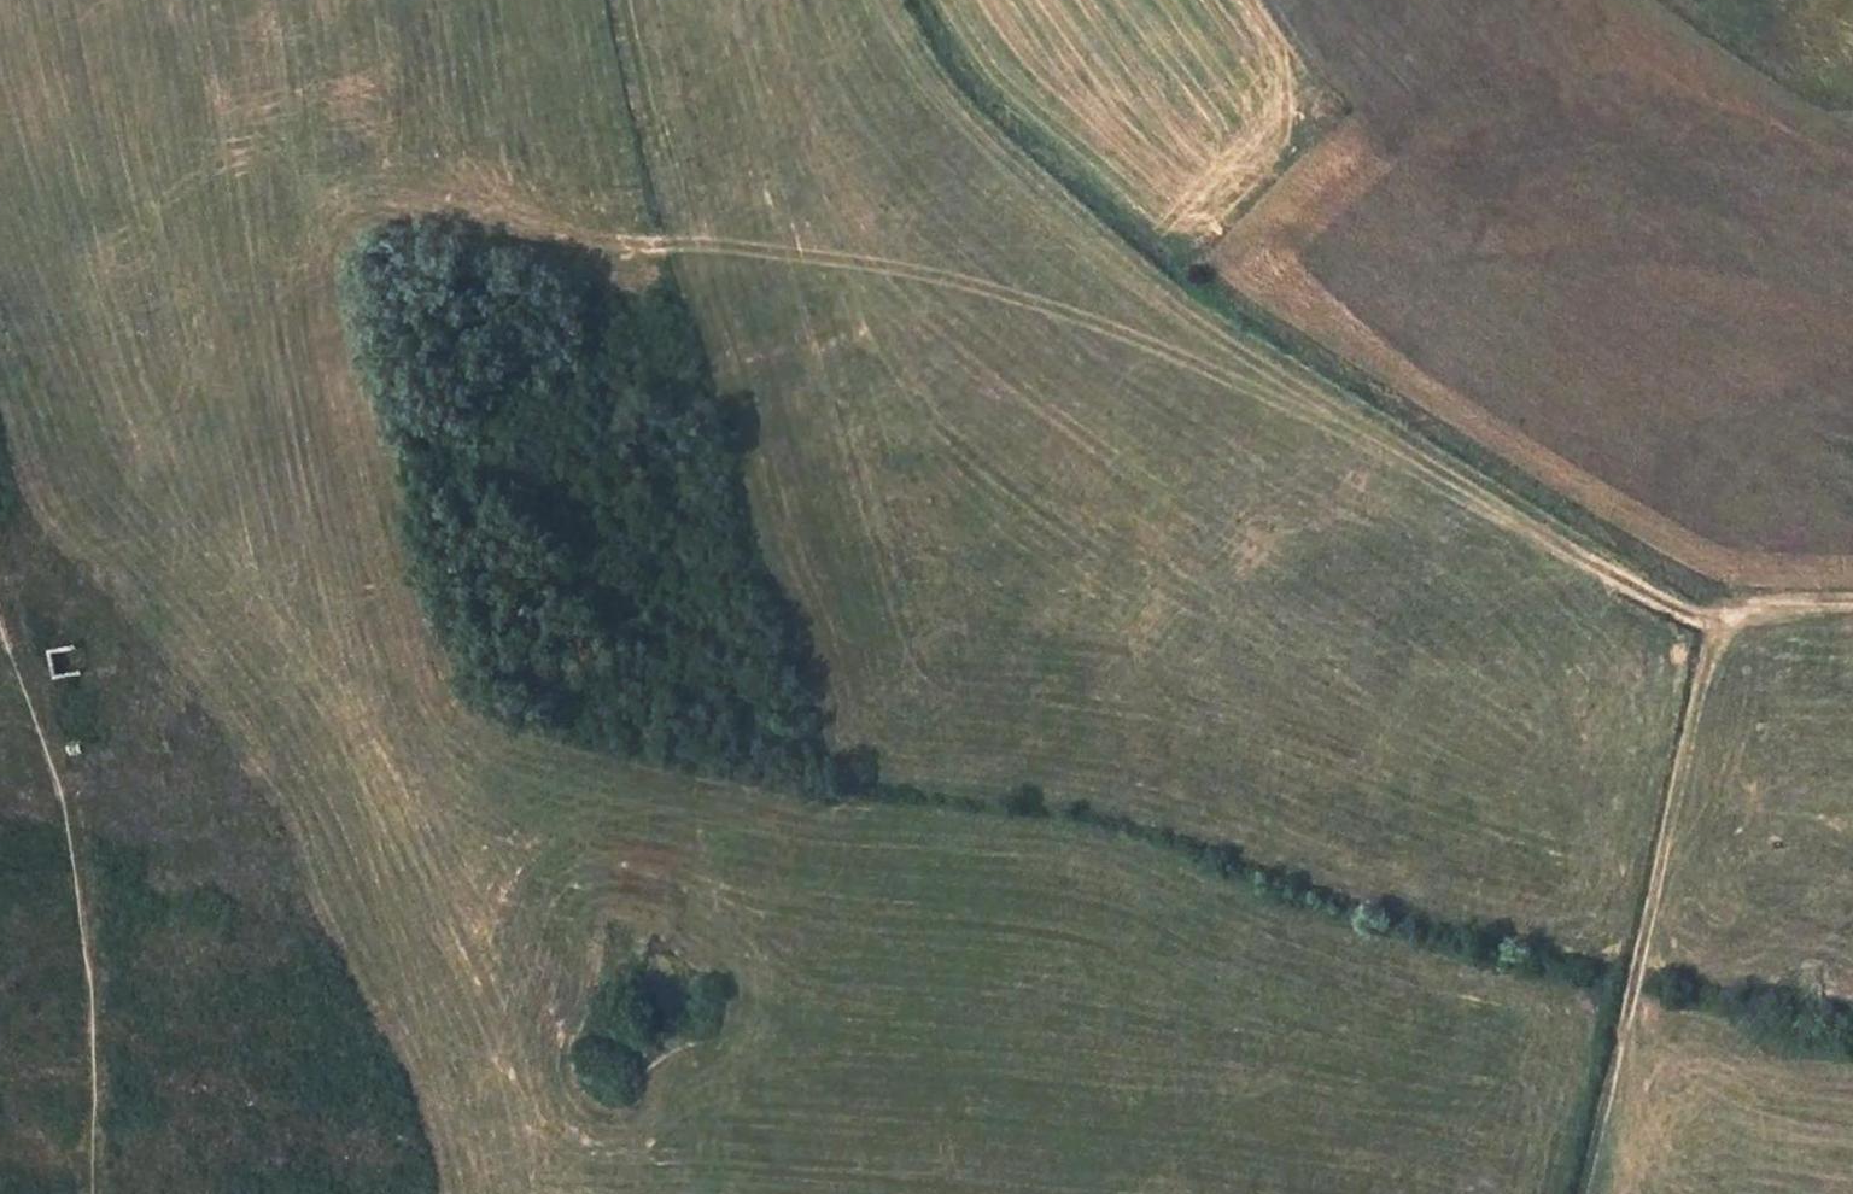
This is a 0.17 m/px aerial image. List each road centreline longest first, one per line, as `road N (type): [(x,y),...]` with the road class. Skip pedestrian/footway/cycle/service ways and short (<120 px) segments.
road 1 (track): [(1852,602),(1755,603),(1710,650),(1582,1193)]
road 2 (track): [(0,616),(62,796),(71,860)]

